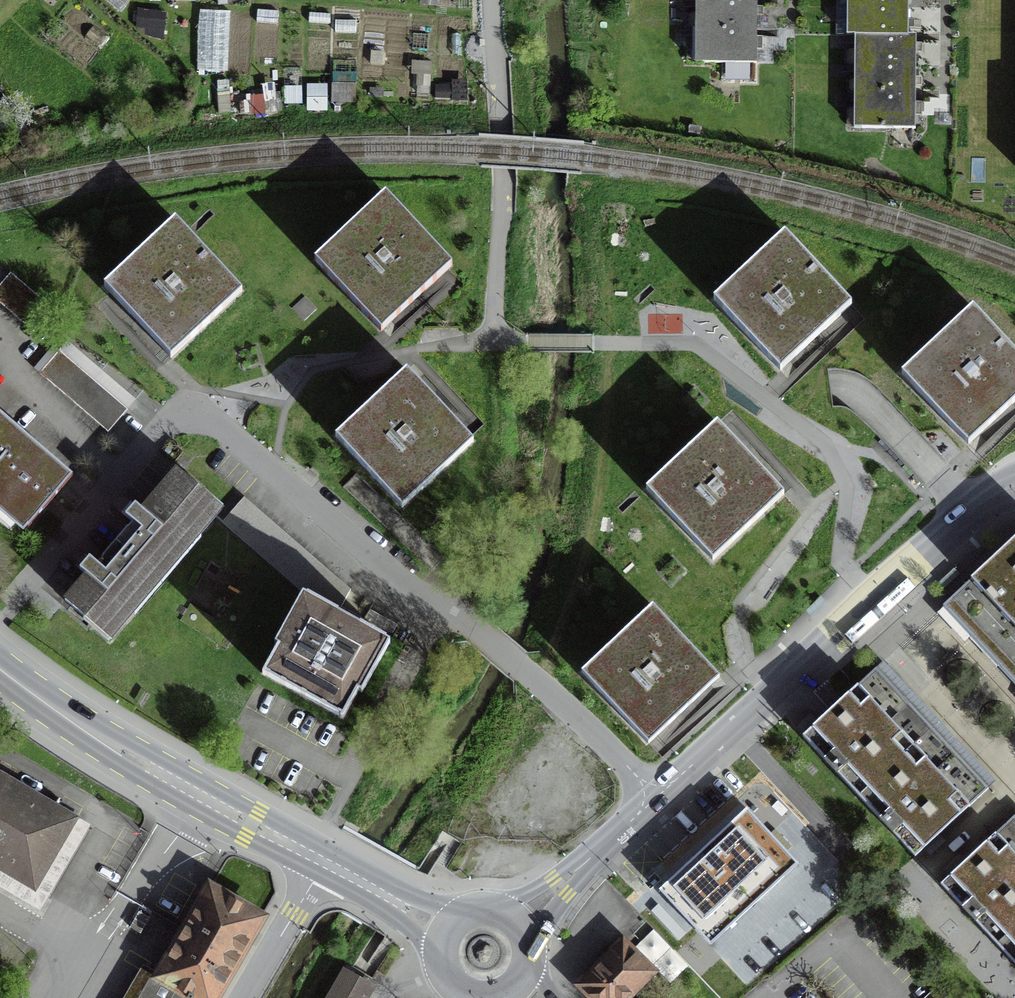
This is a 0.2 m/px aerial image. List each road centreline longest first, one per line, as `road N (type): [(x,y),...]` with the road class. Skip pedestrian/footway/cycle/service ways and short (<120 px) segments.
road 1 (residential): [(0,616),(180,394),(448,609),(311,856)]
road 2 (residential): [(1014,490),(938,543),(516,923)]
road 3 (primary): [(0,671),(145,765),(311,856)]
road 4 (unclassified): [(323,862),(247,997)]
road 5 (primary): [(323,862),(445,931)]

